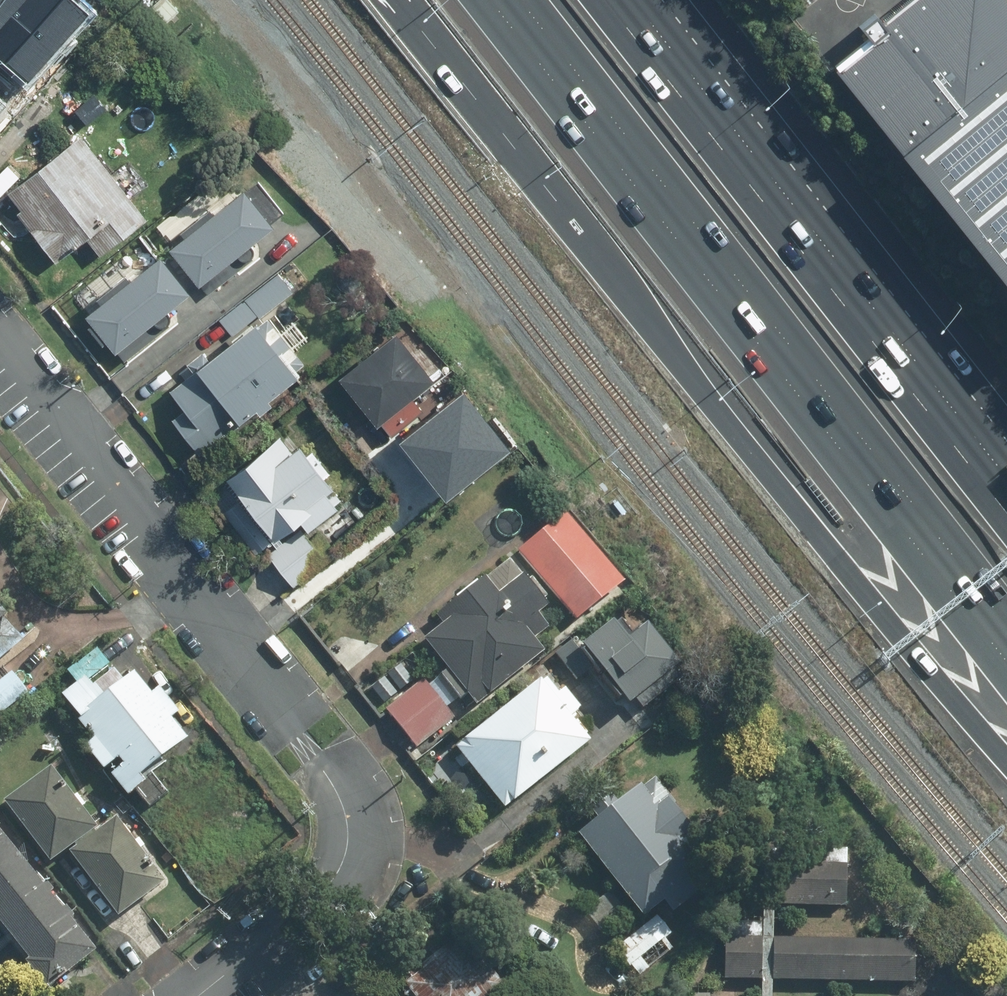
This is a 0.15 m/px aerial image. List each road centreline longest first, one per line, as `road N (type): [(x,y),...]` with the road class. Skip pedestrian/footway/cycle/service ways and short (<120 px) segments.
road 1 (motorway): [(1006,763),(669,357),(596,249),(401,0)]
road 2 (motorway): [(1006,660),(506,0)]
road 3 (residential): [(0,353),(304,746),(344,811),(339,867),(317,899),(196,995)]
road 4 (motorway): [(608,0),(1006,511)]

